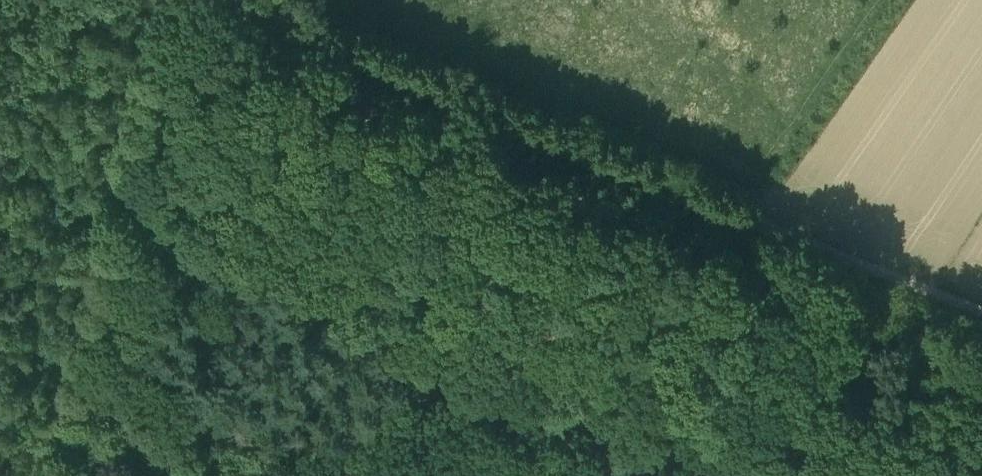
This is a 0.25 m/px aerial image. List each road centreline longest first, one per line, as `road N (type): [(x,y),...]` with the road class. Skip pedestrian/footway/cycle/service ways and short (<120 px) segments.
road 1 (track): [(234,0),(981,314)]

